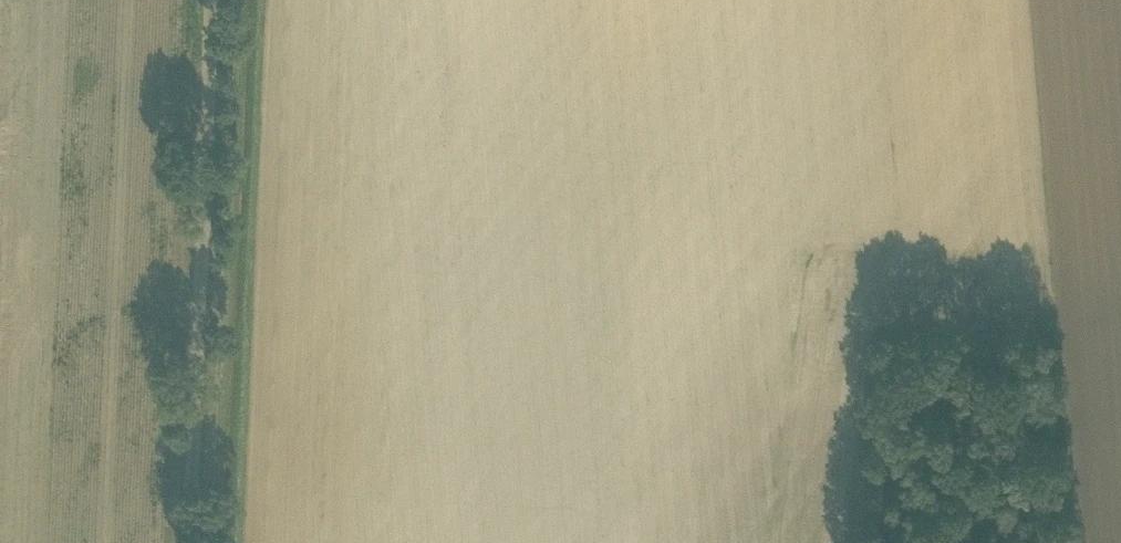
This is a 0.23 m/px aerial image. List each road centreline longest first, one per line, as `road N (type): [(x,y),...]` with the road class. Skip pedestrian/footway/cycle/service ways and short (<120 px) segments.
road 1 (unclassified): [(203,542),(220,0)]

